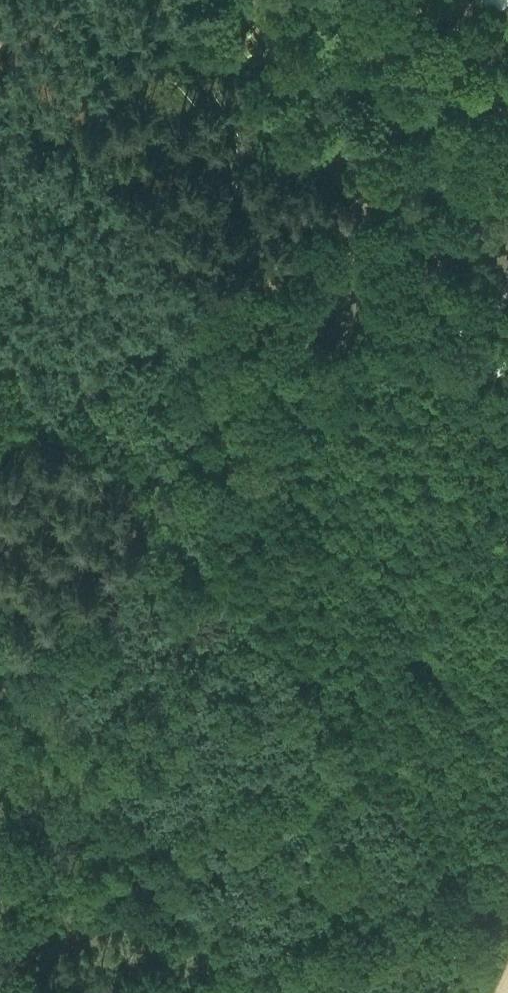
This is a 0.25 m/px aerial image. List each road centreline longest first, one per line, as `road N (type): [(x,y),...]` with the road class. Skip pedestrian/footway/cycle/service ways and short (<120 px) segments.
road 1 (track): [(507,838),(436,992)]

